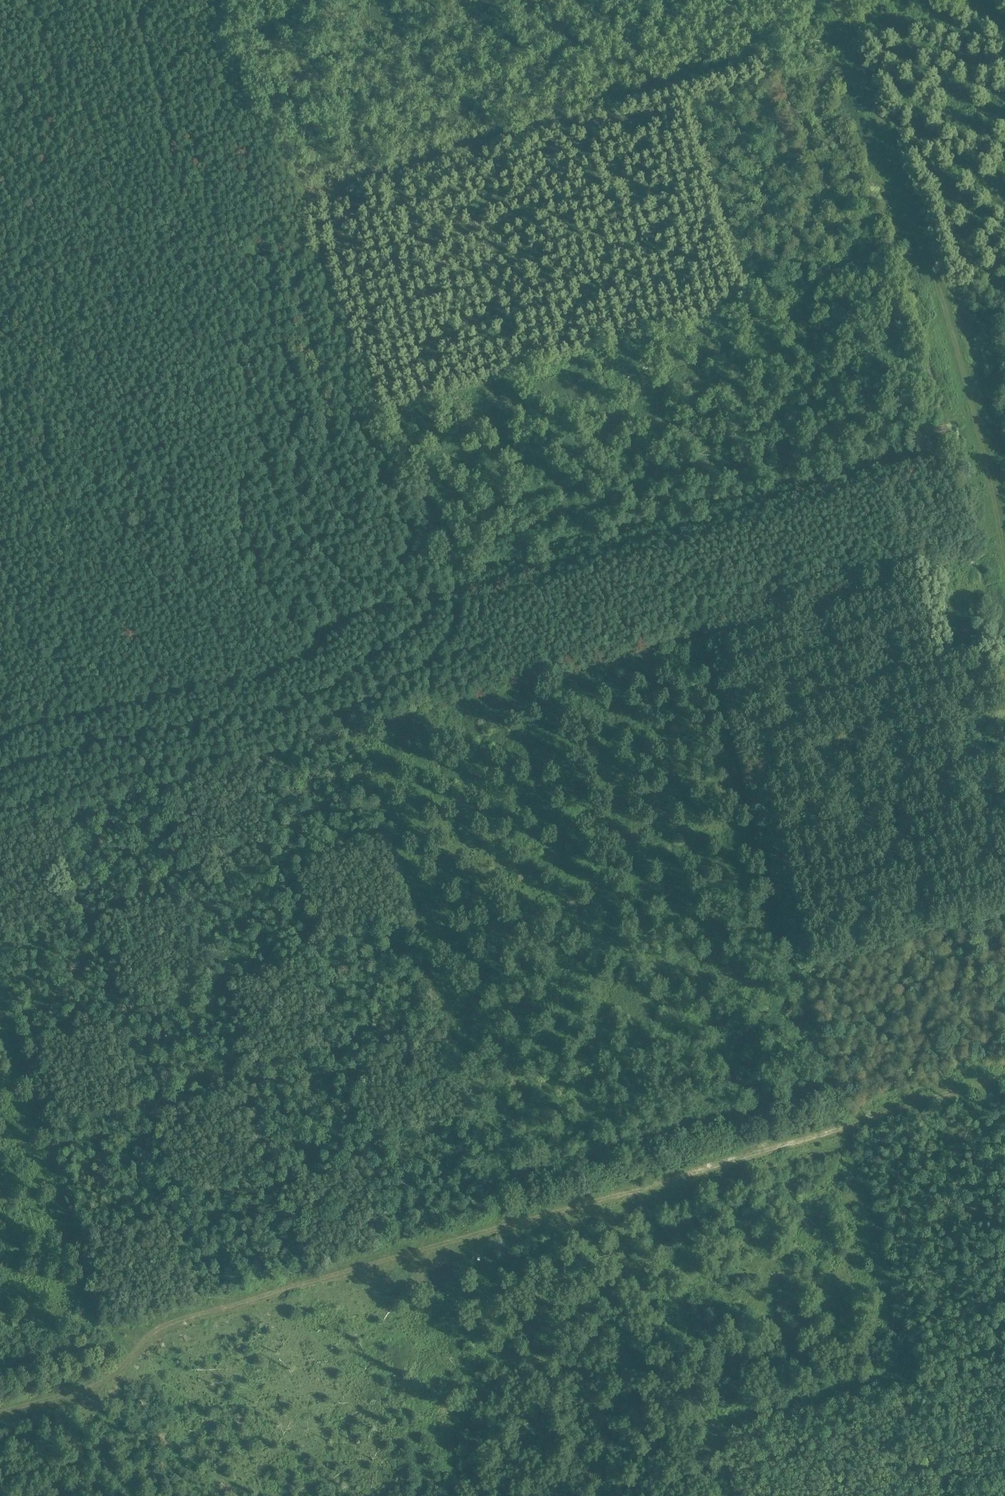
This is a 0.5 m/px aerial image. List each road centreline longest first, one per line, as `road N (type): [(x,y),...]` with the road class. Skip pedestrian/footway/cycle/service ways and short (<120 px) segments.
road 1 (track): [(1004,1078),(164,1324),(109,1378),(0,1411)]

